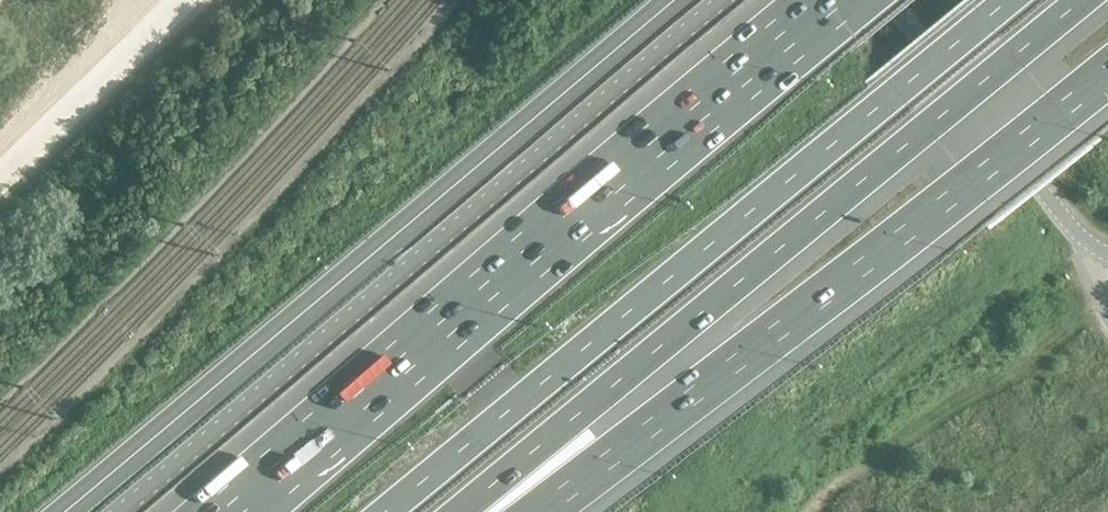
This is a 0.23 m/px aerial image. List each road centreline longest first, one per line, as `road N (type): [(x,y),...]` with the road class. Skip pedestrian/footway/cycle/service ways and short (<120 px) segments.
road 1 (motorway): [(1008,0),(386,511)]
road 2 (motorway): [(836,0),(215,511)]
road 3 (motorway): [(465,511),(1081,0)]
road 4 (unclassified): [(115,511),(723,0)]
road 5 (motorway): [(531,511),(1107,72)]
road 6 (unclassified): [(884,0),(1061,217),(1107,258)]
road 7 (unclassified): [(0,176),(184,0)]

